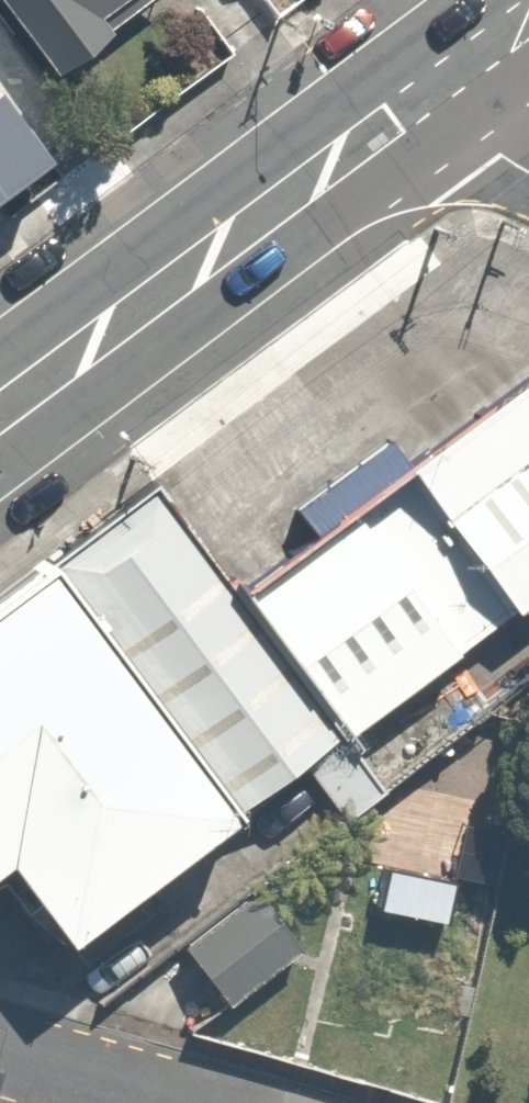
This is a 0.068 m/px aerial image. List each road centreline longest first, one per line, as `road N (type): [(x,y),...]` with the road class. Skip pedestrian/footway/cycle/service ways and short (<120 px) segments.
road 1 (secondary): [(0,414),(443,84)]
road 2 (residential): [(161,1102),(0,1057)]
road 3 (residential): [(528,174),(498,152),(443,84)]

